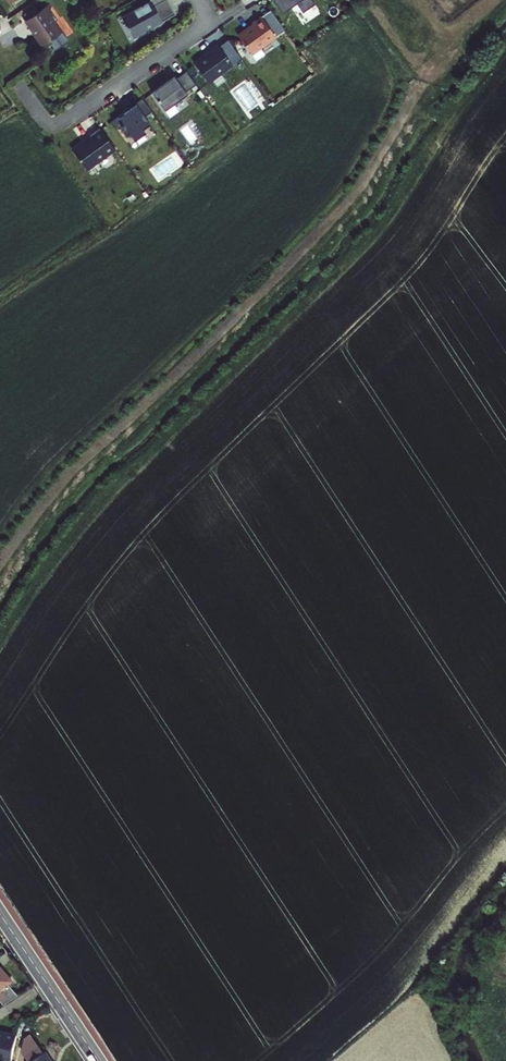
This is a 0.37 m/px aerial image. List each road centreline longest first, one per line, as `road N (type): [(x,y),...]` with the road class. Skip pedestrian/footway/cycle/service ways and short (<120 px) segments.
road 1 (track): [(0,563),(55,488),(353,195),(420,82)]
road 2 (residential): [(197,0),(203,15),(196,30),(62,122),(43,120),(19,85)]
road 3 (tertiary): [(0,916),(96,1060)]

